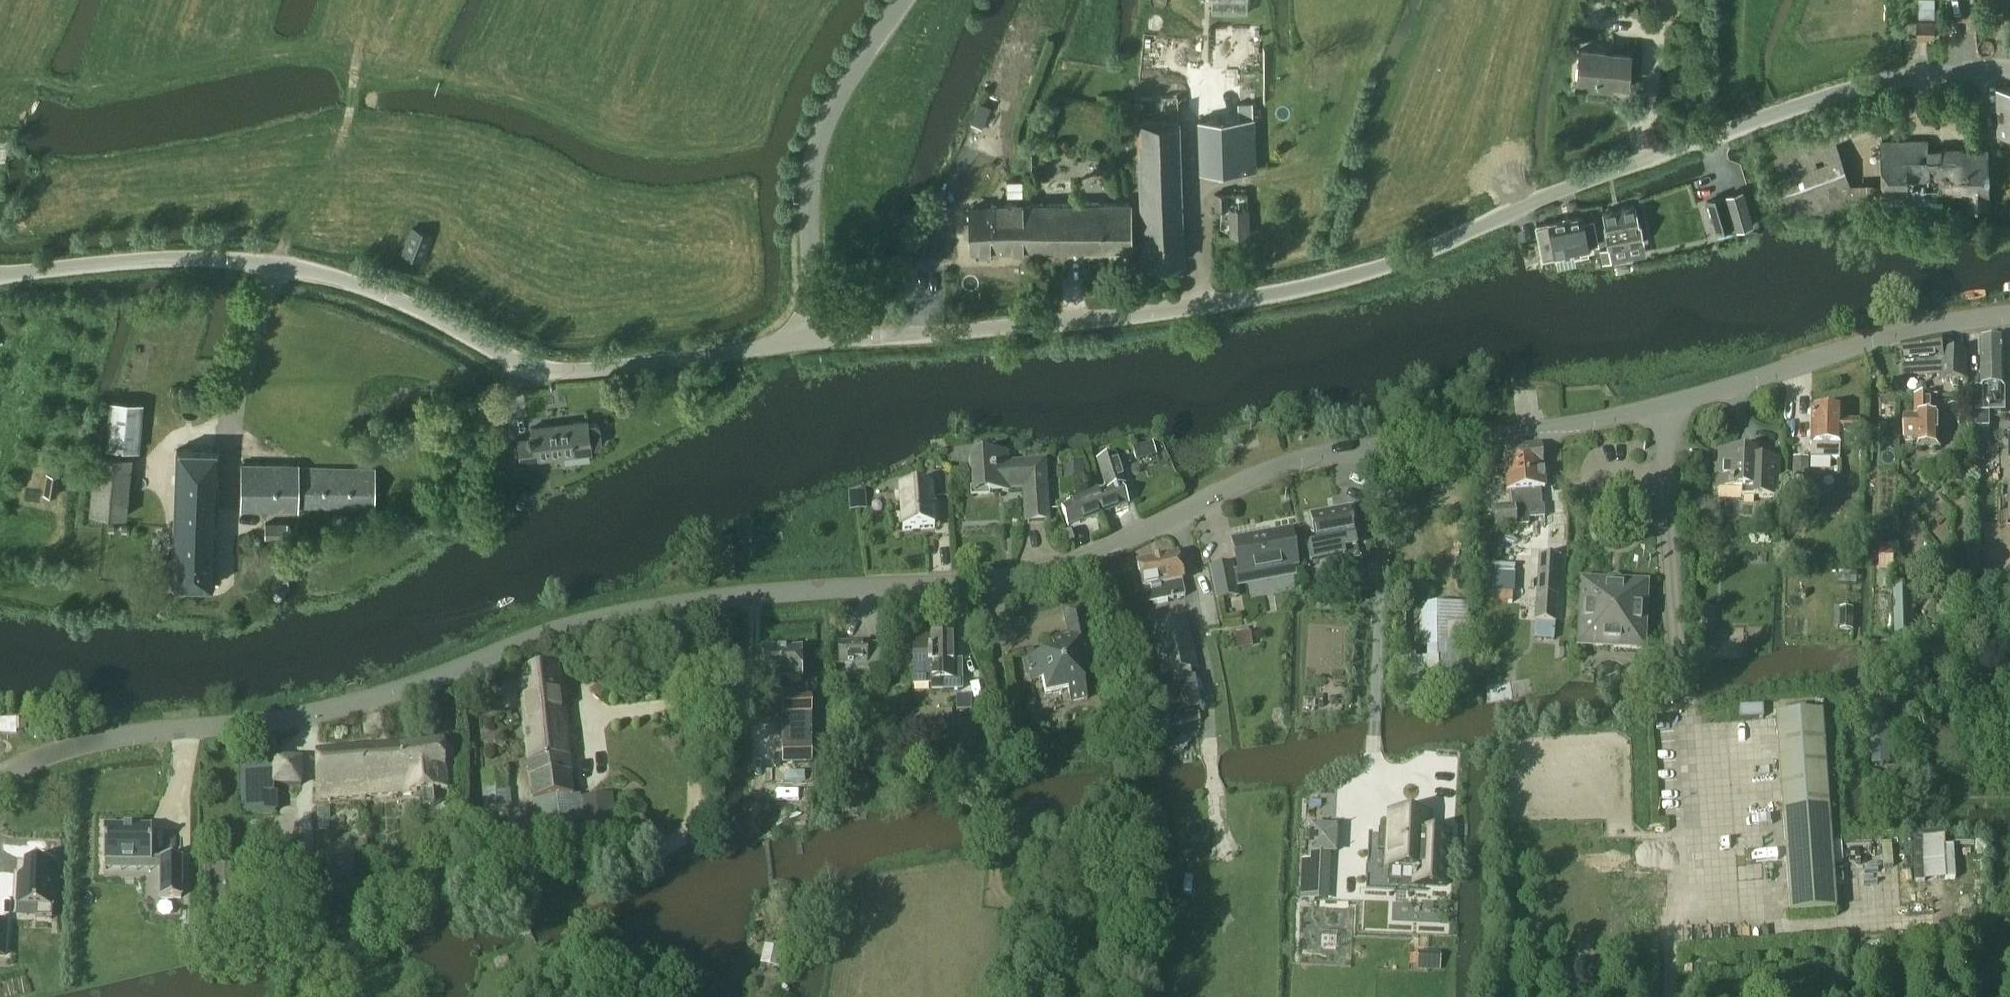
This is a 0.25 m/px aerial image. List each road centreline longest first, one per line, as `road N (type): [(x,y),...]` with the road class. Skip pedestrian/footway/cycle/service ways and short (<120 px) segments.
road 1 (tertiary): [(0,776),(84,744),(314,715),(622,615),(729,597),(1006,580),(1100,554),(1289,463),(1580,422),(1749,382),(1871,342),(2009,313)]
road 2 (unclassified): [(816,340),(1266,295),(1368,271),(1654,154),(1851,88),(2009,70)]
road 3 (unclassified): [(0,275),(208,257),(275,263),(382,291),(526,366),(560,372),(816,340)]
road 4 (unclassified): [(816,340),(809,201),(815,160),(834,107),(905,0)]
road 5 (track): [(275,263),(315,197),(352,110),(369,0)]

